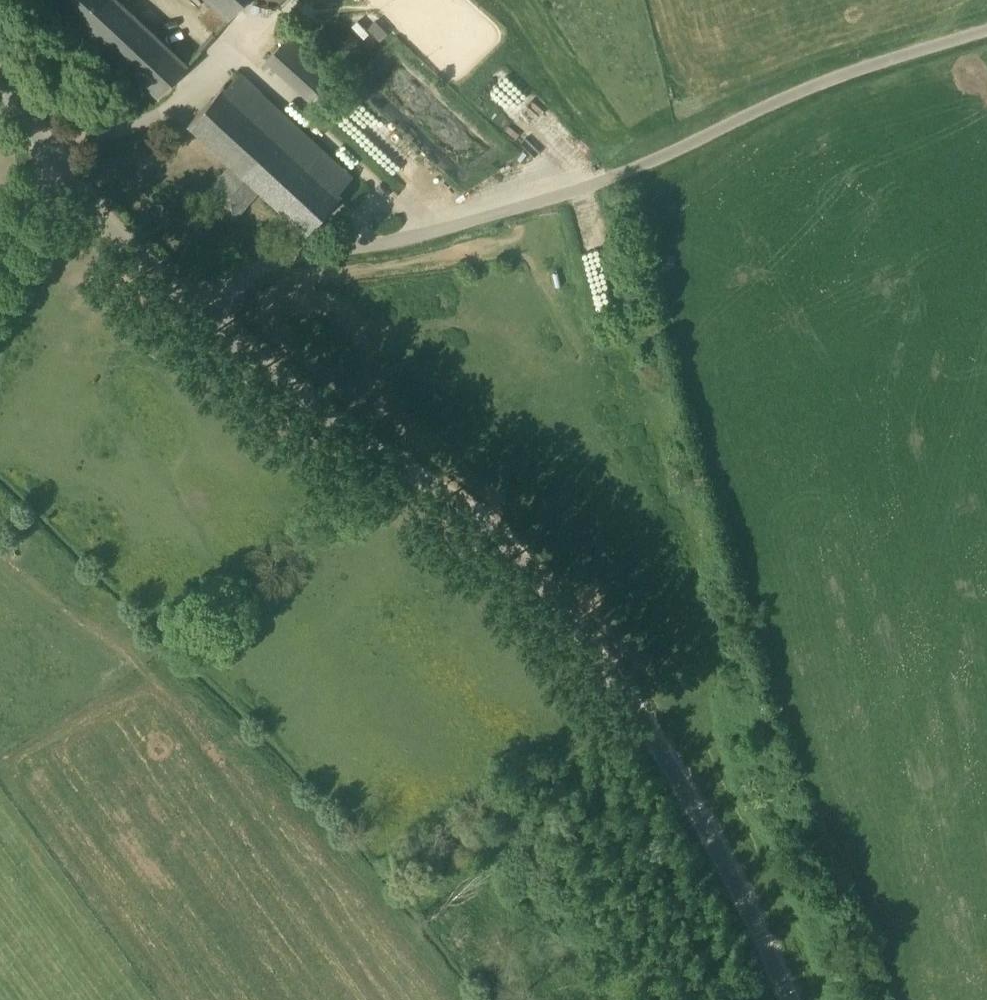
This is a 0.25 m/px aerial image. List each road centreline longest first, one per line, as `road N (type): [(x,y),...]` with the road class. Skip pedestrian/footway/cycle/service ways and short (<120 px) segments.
road 1 (unclassified): [(788,999),(721,852),(610,675),(434,503),(201,311)]
road 2 (unclassified): [(201,311),(259,269),(434,233),(599,183),(819,84),(986,29)]
road 3 (unclassified): [(201,311),(91,209),(55,162)]

